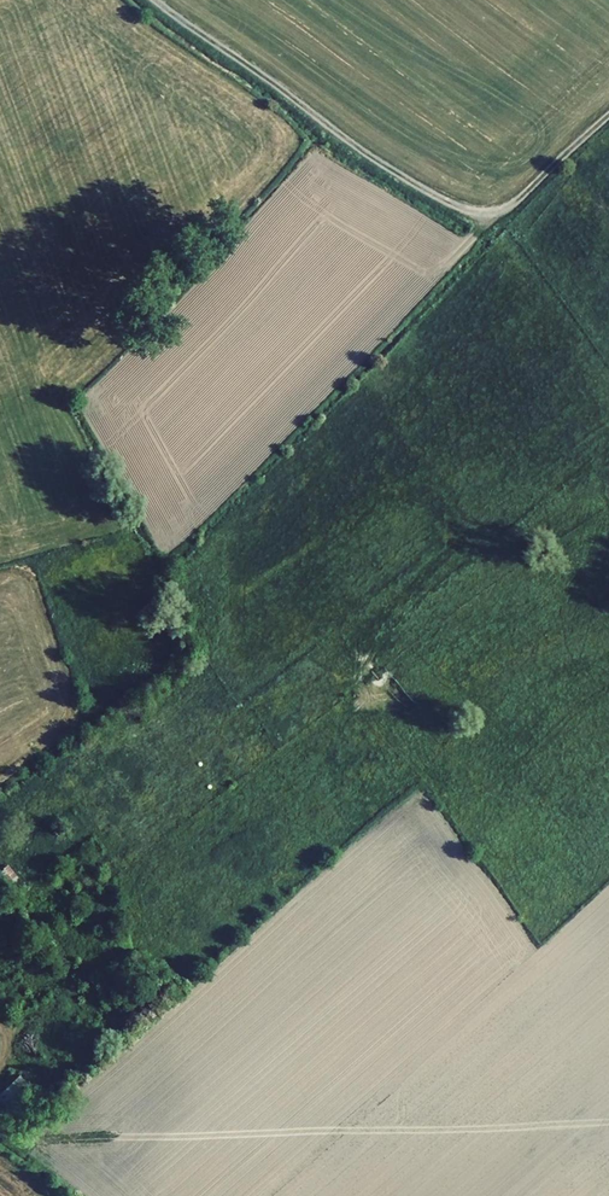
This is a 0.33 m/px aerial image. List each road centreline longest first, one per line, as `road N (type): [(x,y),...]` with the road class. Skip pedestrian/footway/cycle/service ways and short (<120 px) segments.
road 1 (track): [(0,1130),(42,1142),(446,1125),(608,1128)]
road 2 (track): [(153,0),(267,78),(329,134),(465,211),(504,212),(608,114)]

